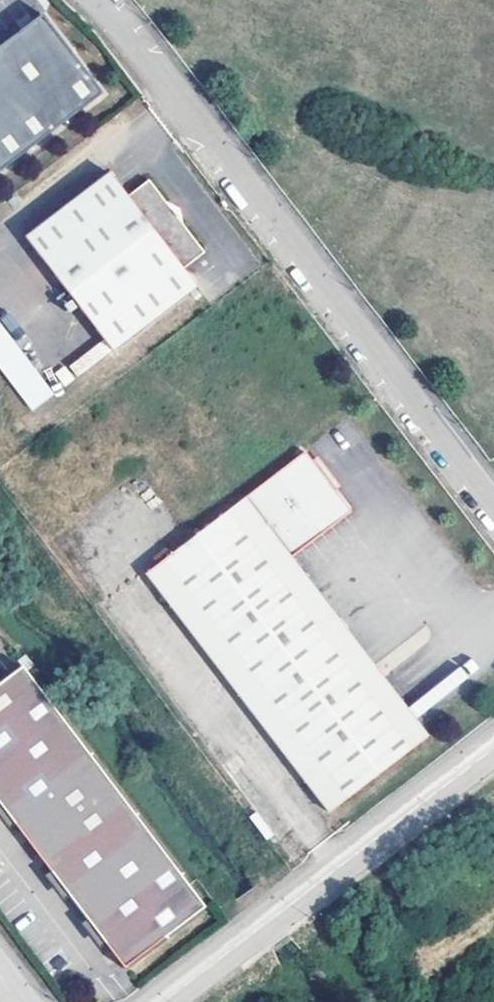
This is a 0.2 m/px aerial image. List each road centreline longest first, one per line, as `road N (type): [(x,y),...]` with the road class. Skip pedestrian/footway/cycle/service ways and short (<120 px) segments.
road 1 (unclassified): [(493,513),(93,0)]
road 2 (unclassified): [(493,751),(164,1001)]

